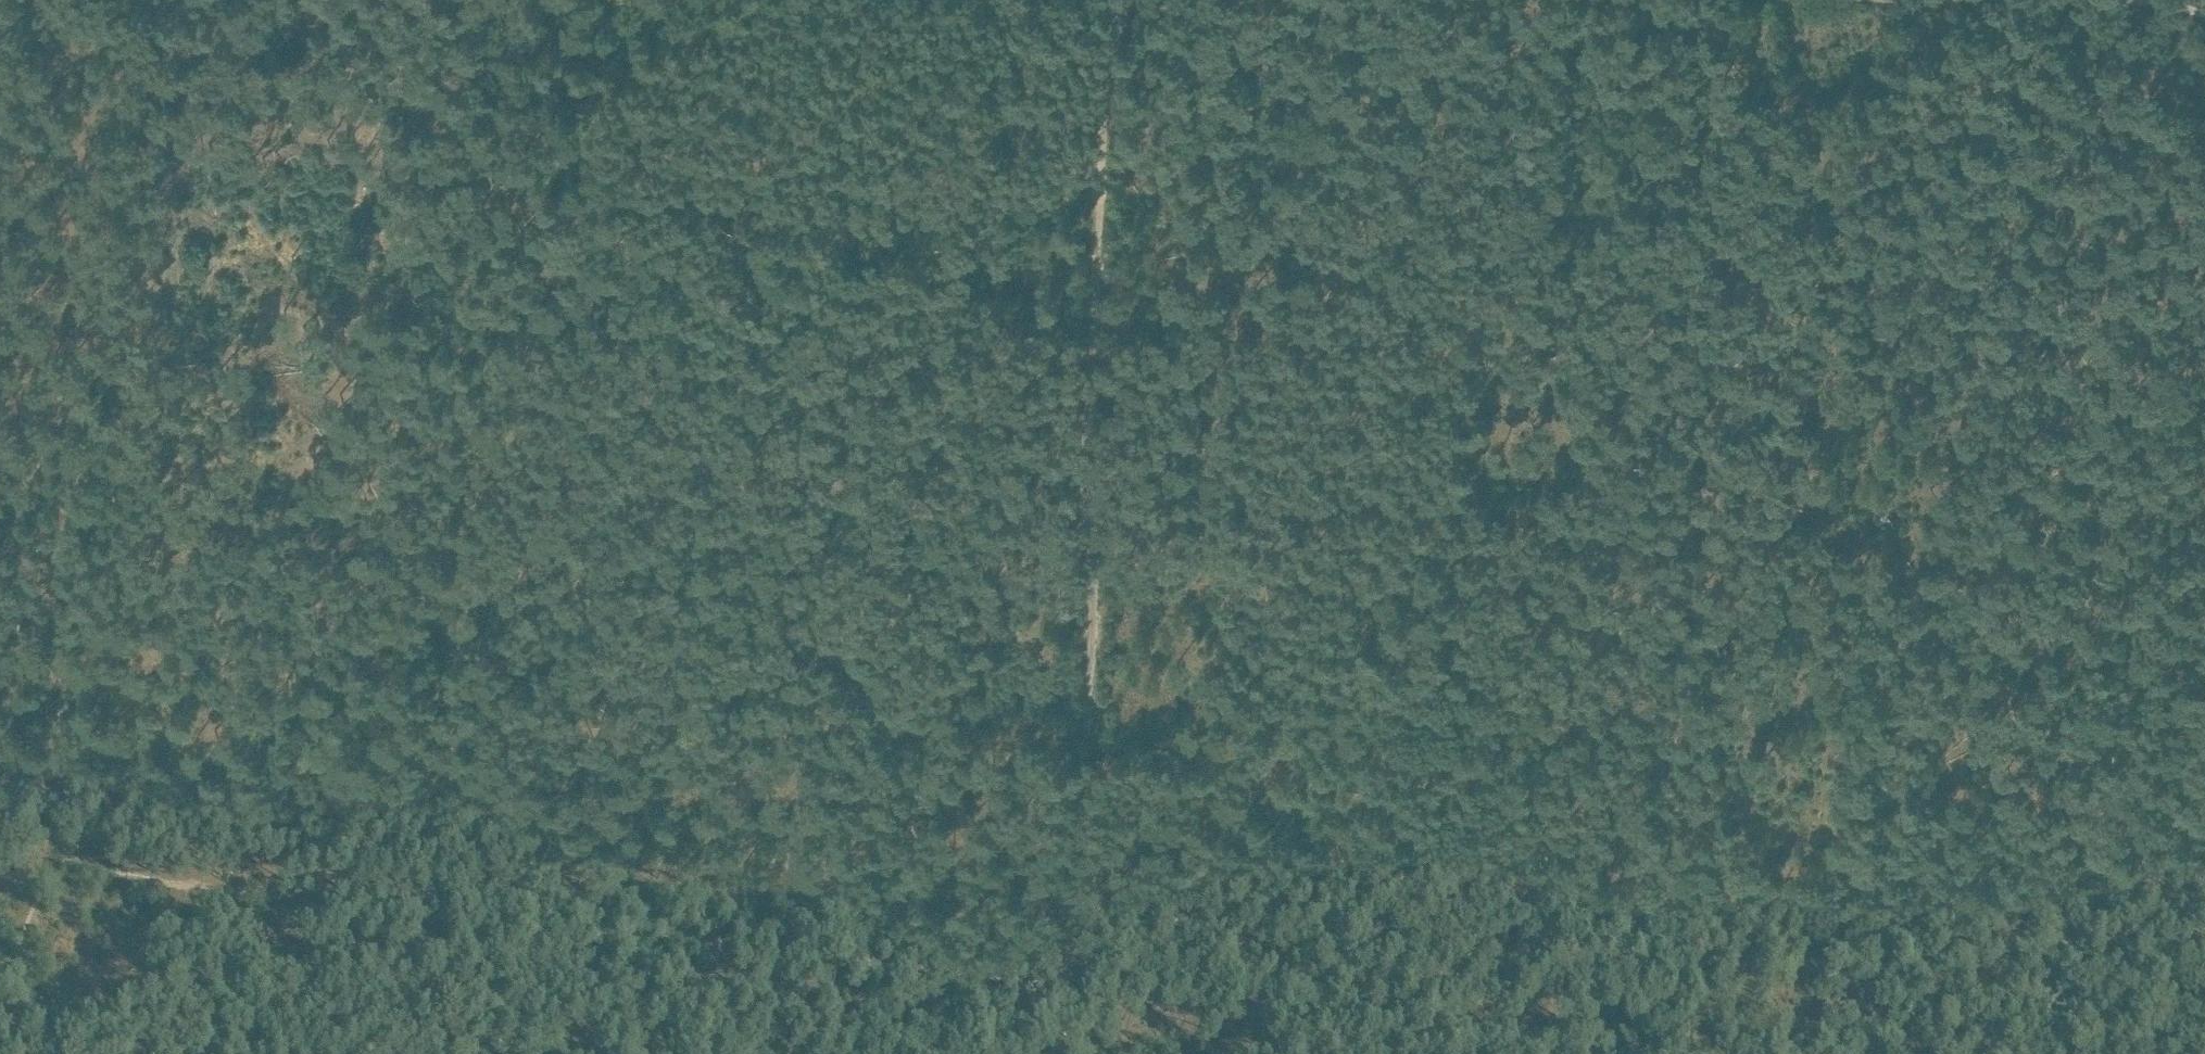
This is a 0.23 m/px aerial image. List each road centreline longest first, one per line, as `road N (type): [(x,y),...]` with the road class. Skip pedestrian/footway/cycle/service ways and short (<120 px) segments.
road 1 (track): [(1079,949),(946,933),(540,909),(419,612),(298,628),(37,583),(0,384)]

